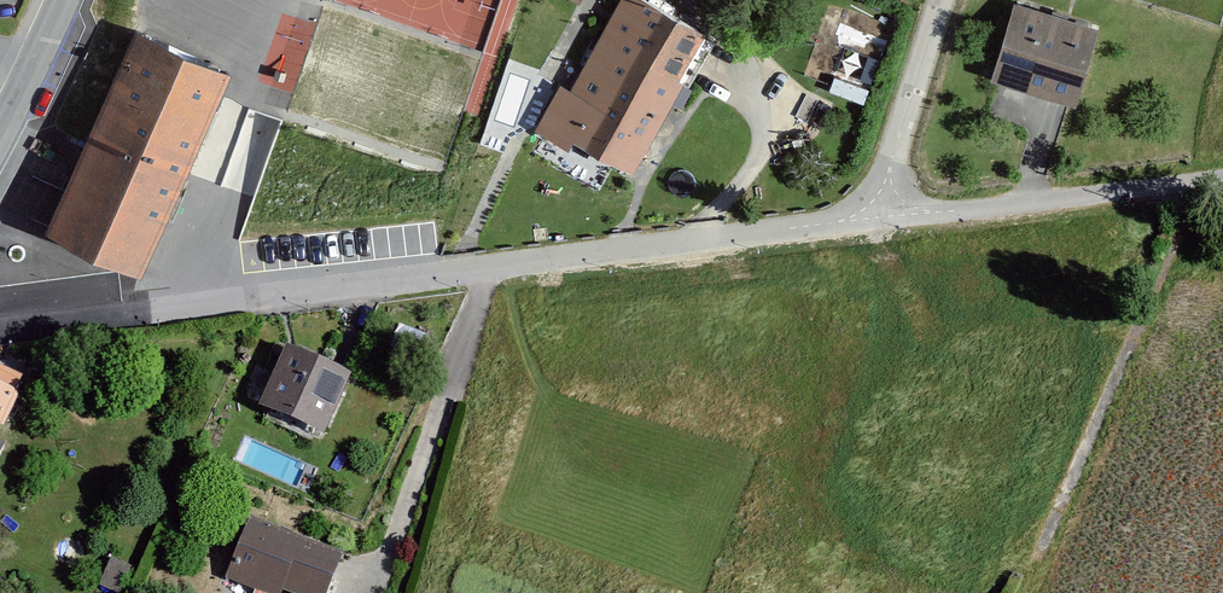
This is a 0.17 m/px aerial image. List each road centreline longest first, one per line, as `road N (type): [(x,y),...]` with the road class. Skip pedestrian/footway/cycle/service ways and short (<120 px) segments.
road 1 (residential): [(875,217),(0,332)]
road 2 (residential): [(1131,192),(875,217)]
road 3 (residential): [(941,0),(875,217)]
road 4 (tertiary): [(0,132),(60,0)]

